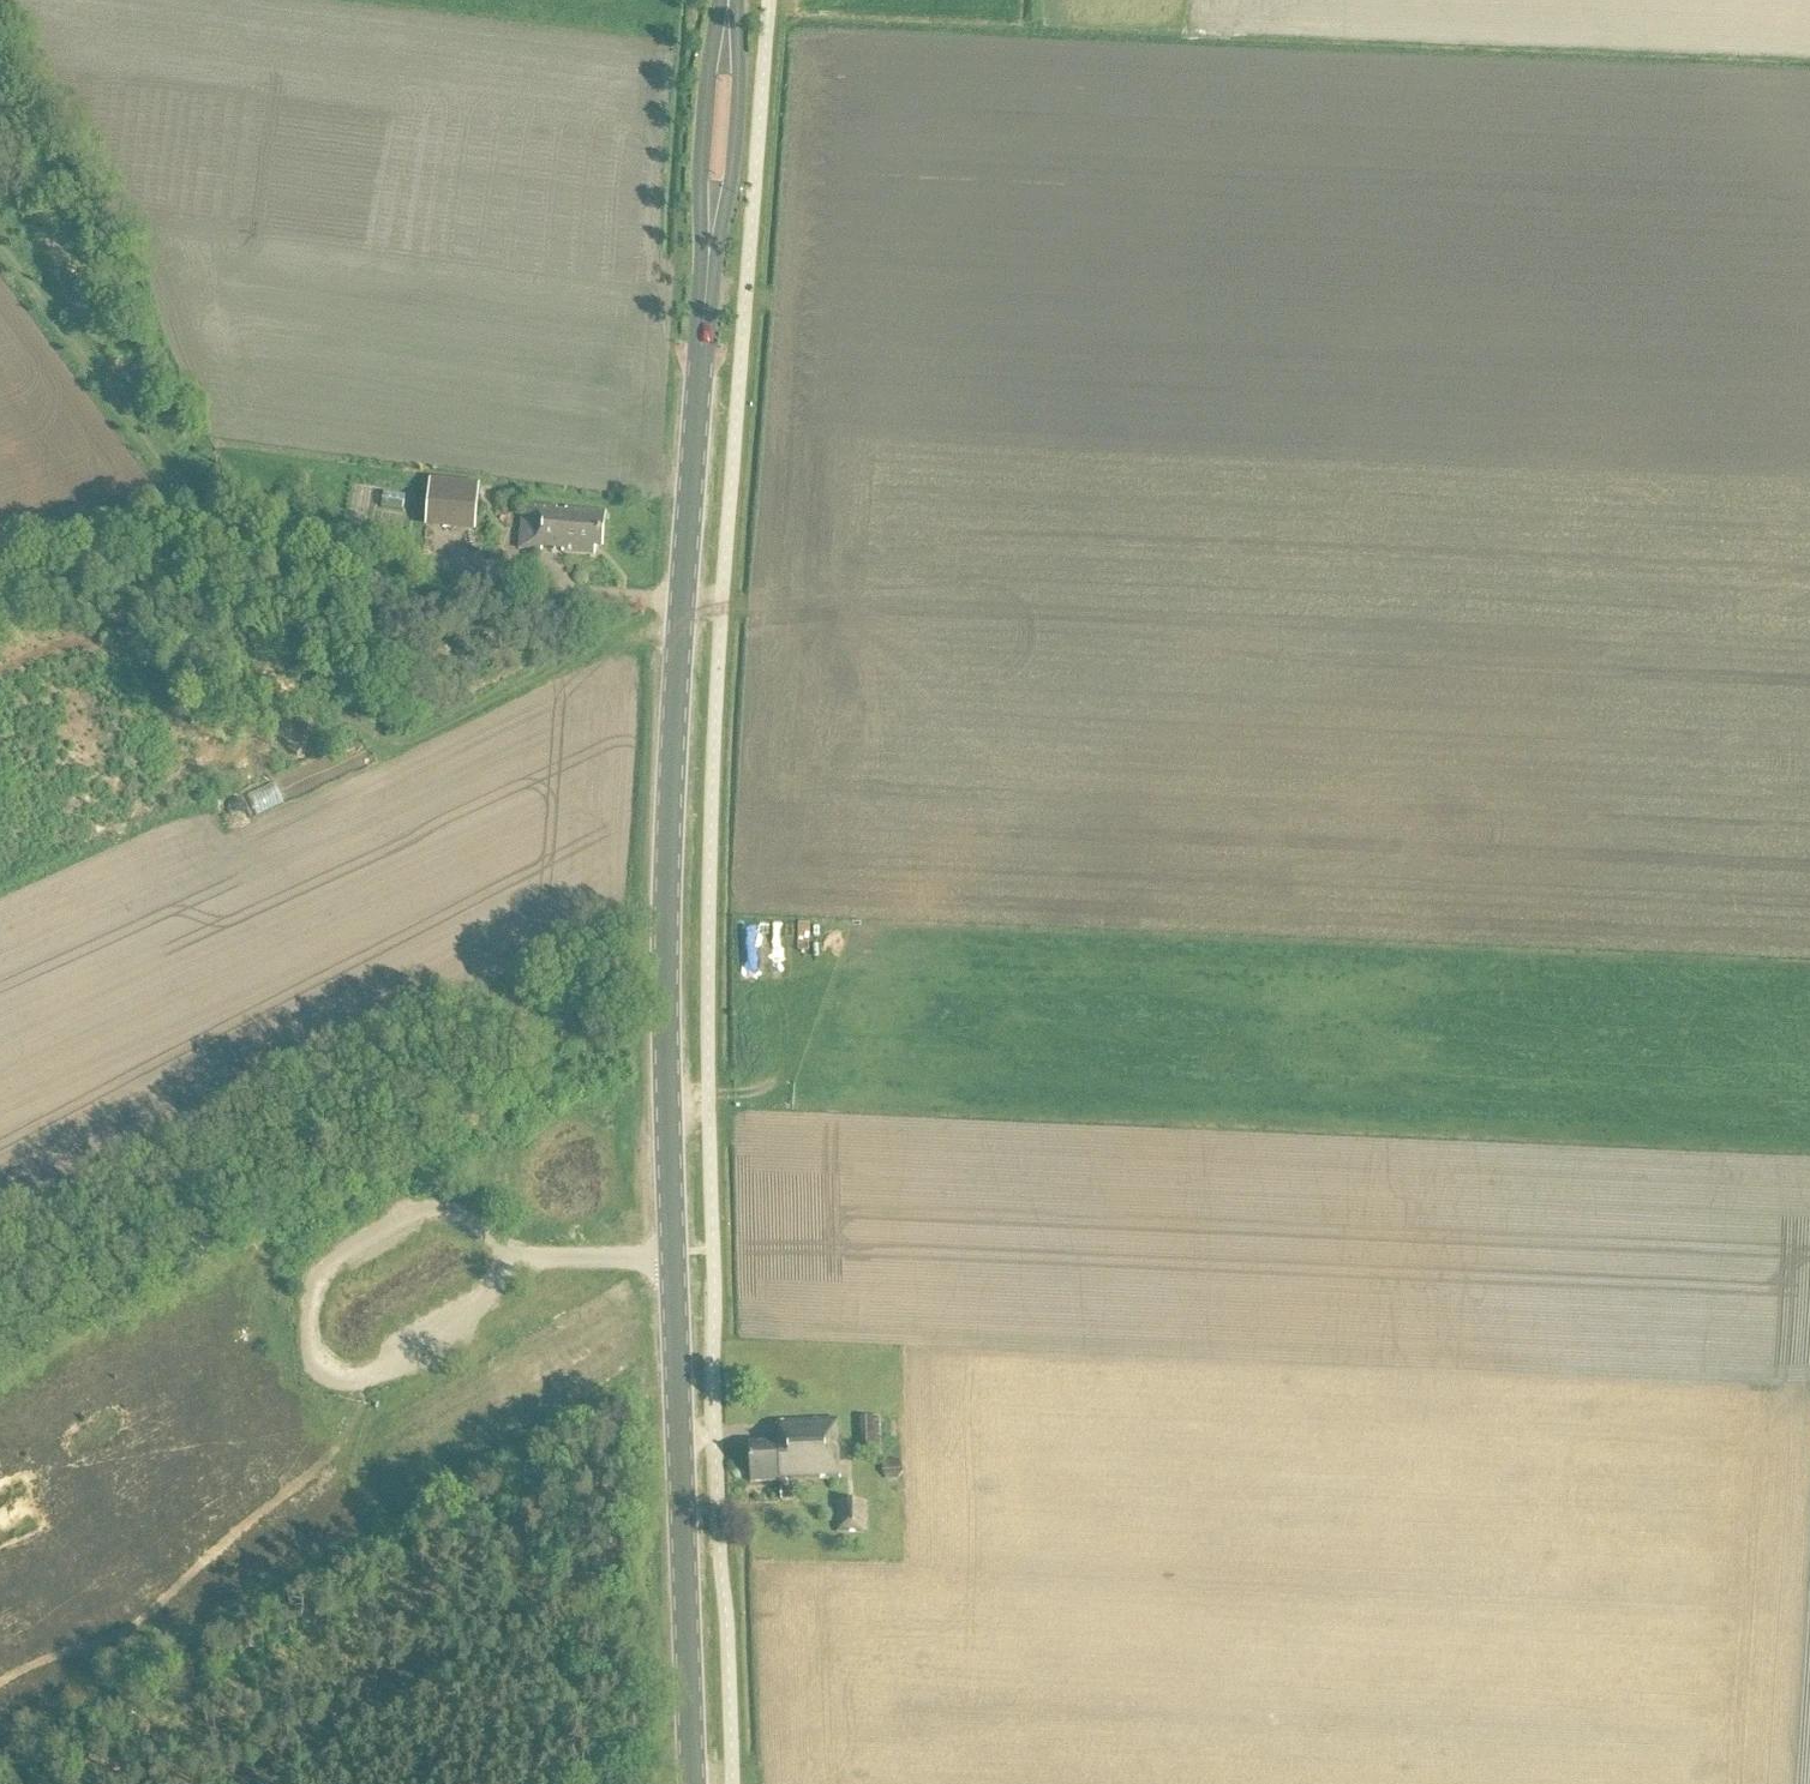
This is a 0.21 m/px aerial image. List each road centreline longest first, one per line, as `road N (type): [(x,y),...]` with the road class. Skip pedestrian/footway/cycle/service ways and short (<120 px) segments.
road 1 (secondary): [(695,1783),(666,1039),(669,818),(729,0)]
road 2 (track): [(0,246),(368,736),(411,742),(683,609),(721,611)]
road 3 (track): [(0,1685),(131,1630),(330,1461),(364,1381)]

